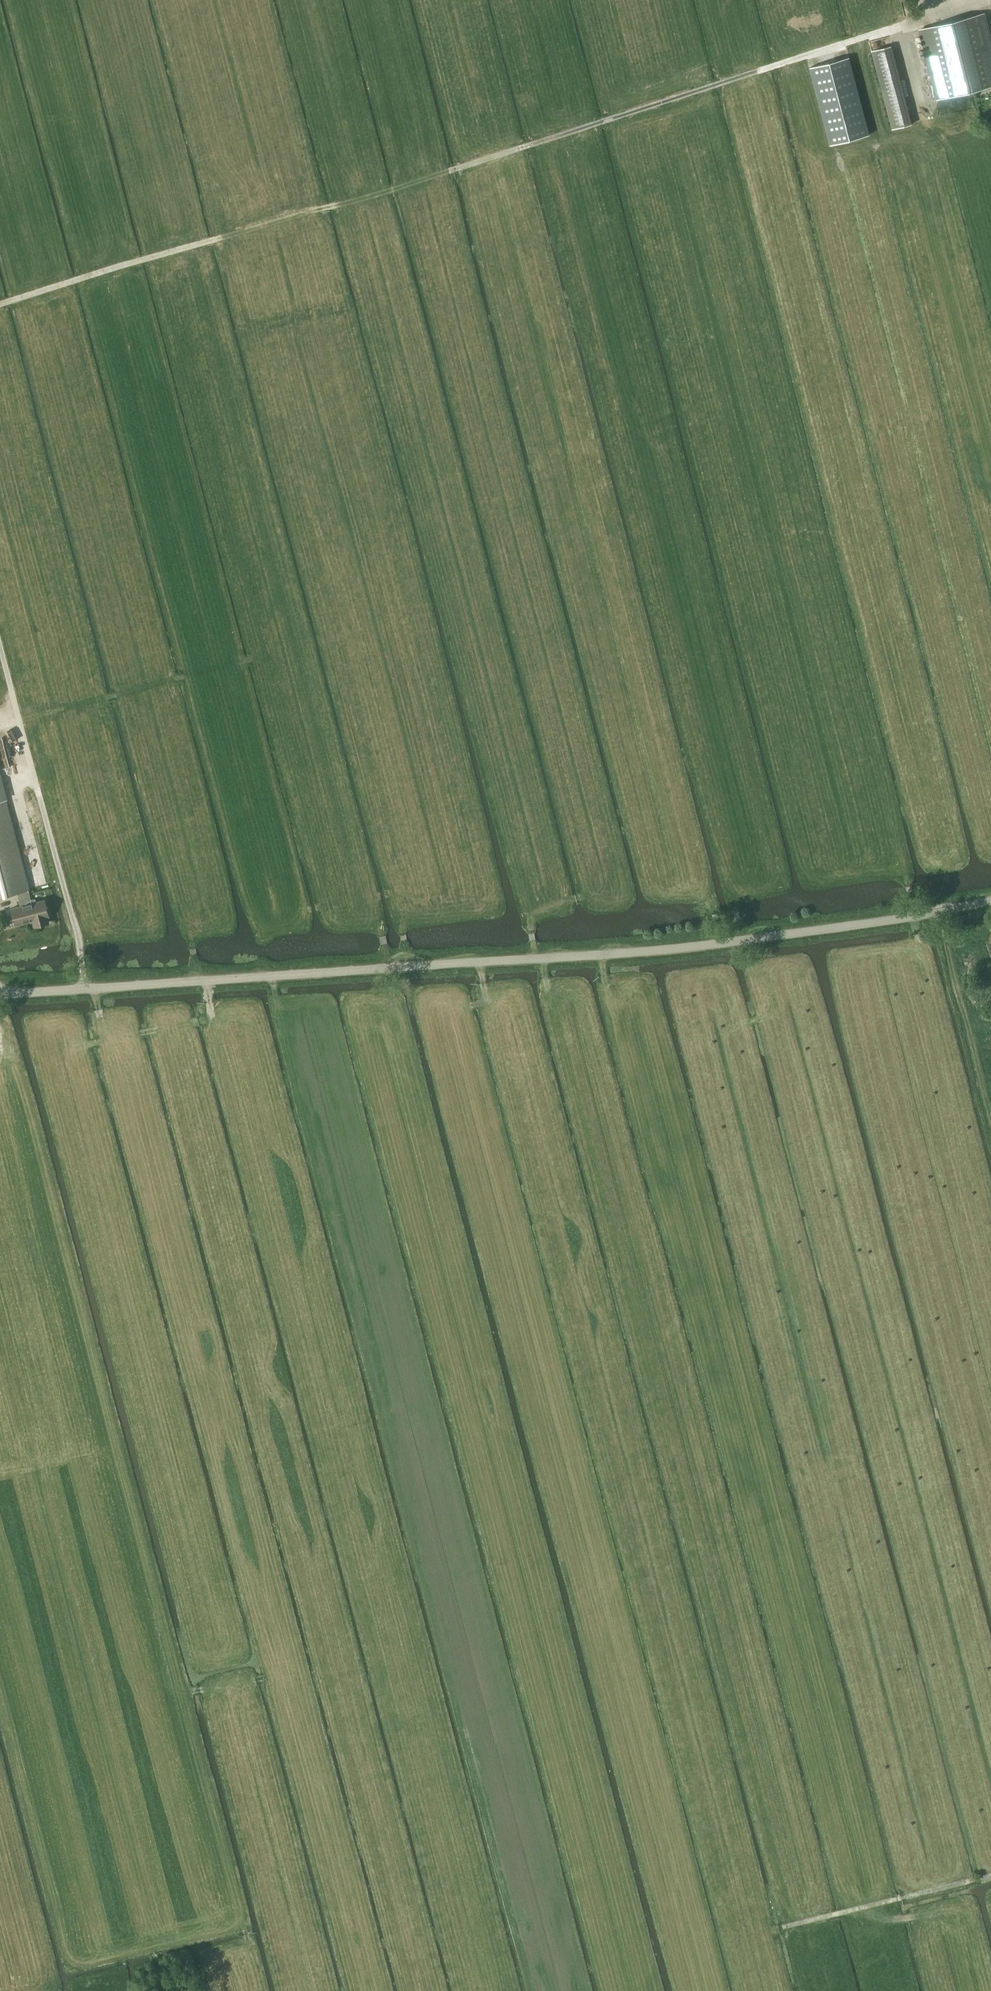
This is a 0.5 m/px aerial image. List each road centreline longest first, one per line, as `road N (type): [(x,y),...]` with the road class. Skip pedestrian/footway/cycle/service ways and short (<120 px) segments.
road 1 (unclassified): [(990,900),(652,951),(0,993)]
road 2 (track): [(0,307),(897,27)]
road 3 (track): [(236,1910),(0,1055)]

